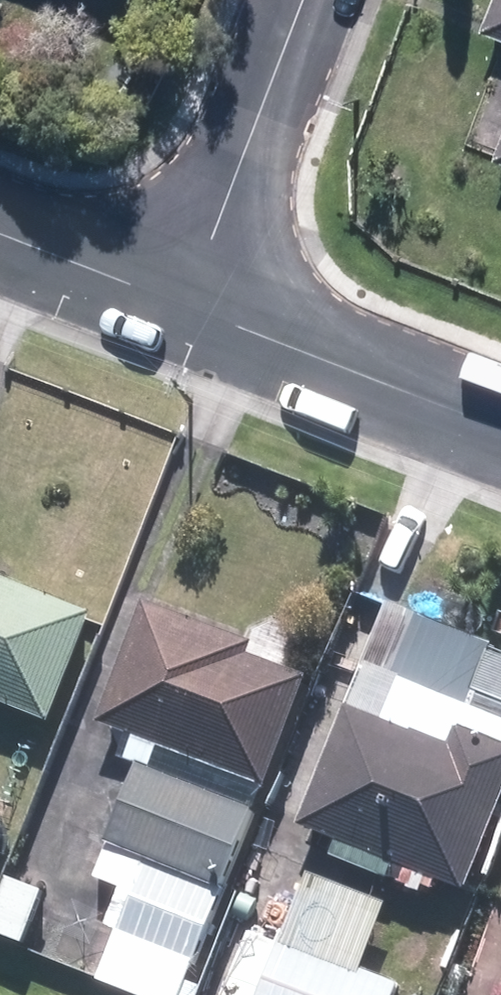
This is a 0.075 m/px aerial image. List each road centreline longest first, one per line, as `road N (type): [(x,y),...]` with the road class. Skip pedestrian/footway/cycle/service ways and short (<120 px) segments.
road 1 (residential): [(500,425),(182,302)]
road 2 (residential): [(299,0),(182,302)]
road 3 (residential): [(182,302),(0,232)]

